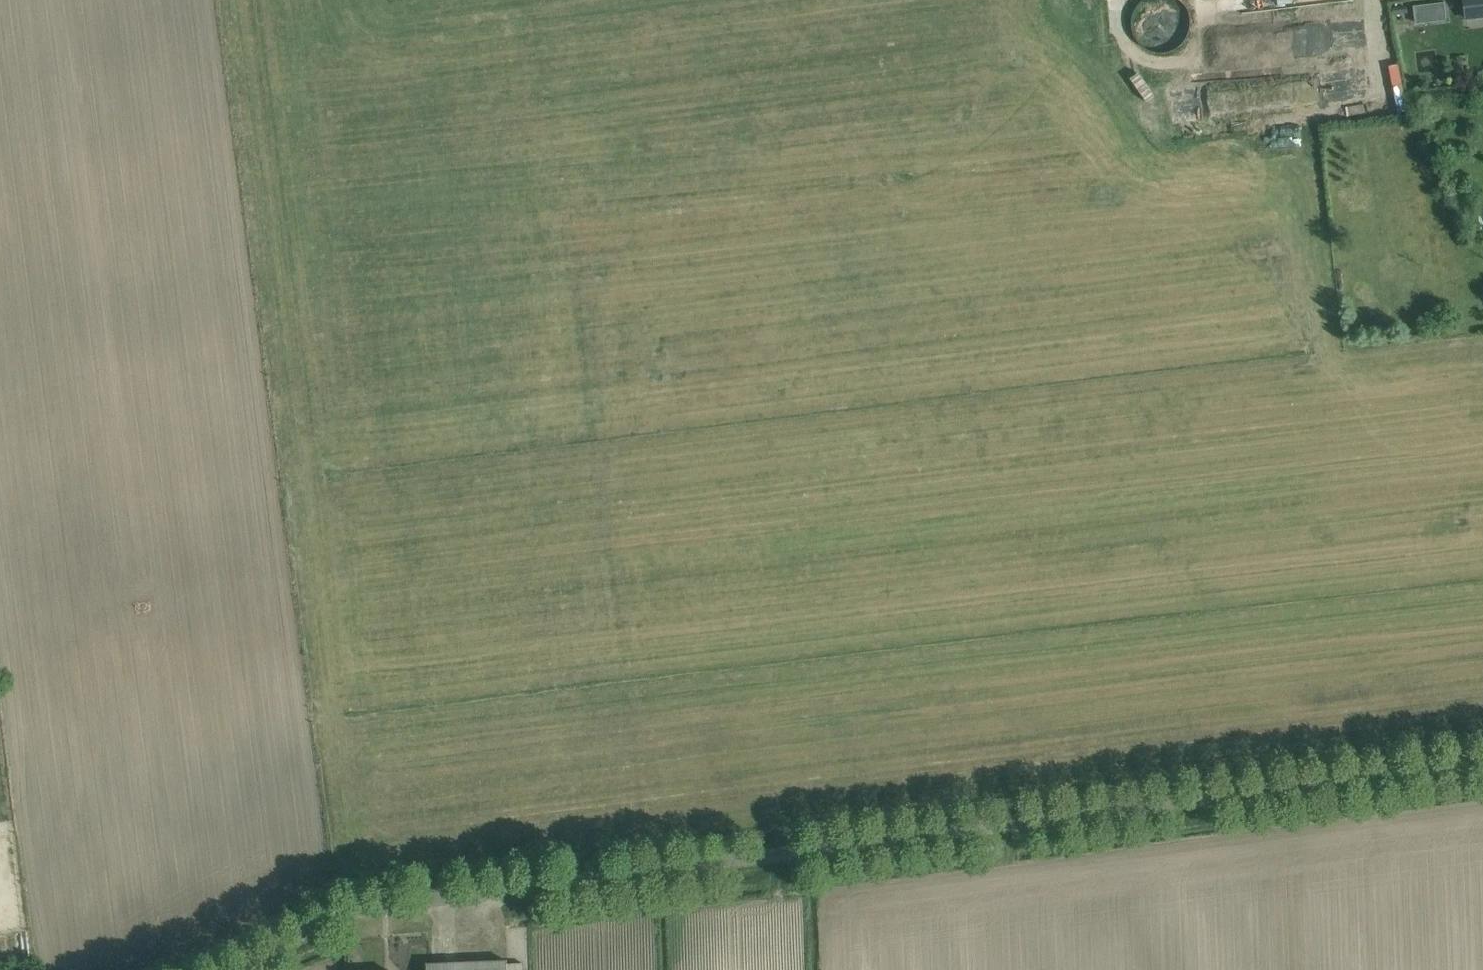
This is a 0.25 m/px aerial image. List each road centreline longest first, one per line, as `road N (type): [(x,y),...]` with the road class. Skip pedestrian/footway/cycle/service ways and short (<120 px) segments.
road 1 (residential): [(233,969),(319,926),(381,907),(1482,762)]

